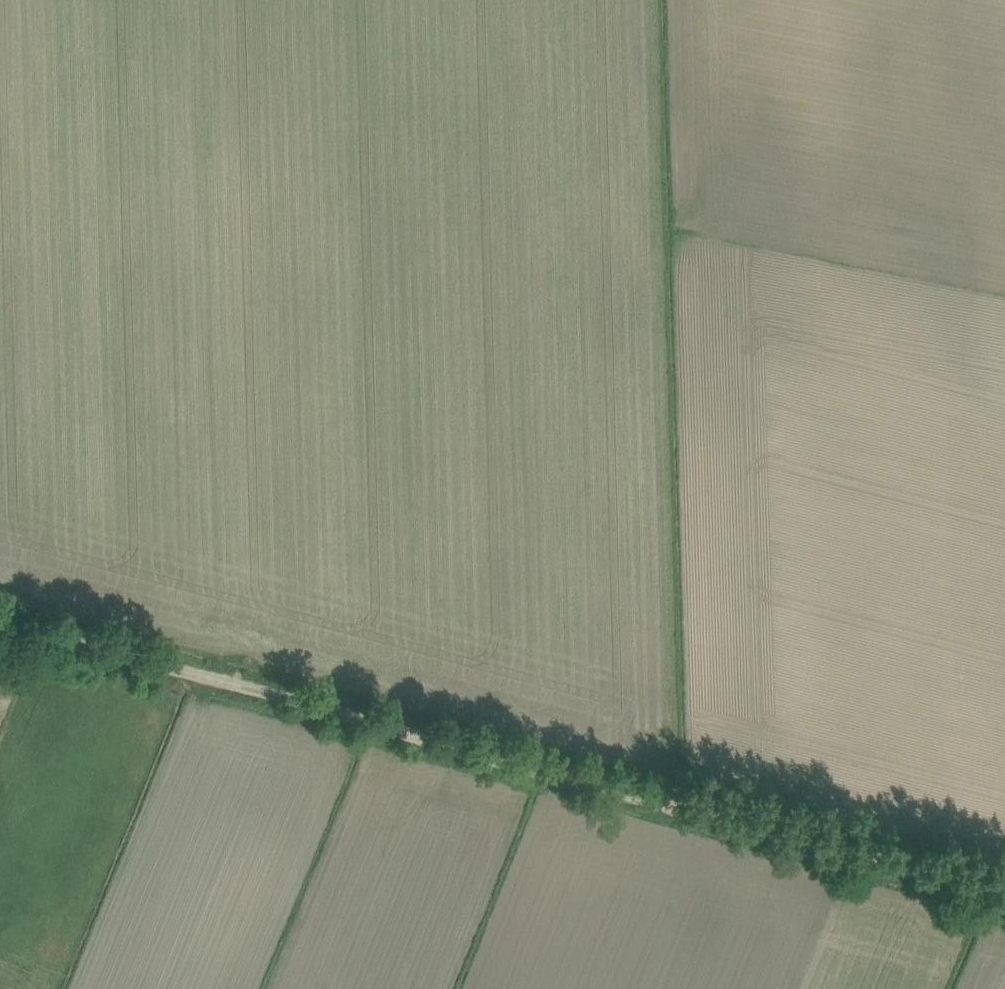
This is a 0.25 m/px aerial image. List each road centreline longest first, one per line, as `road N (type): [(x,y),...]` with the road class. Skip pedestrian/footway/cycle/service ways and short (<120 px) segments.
road 1 (track): [(0,627),(1004,892)]

